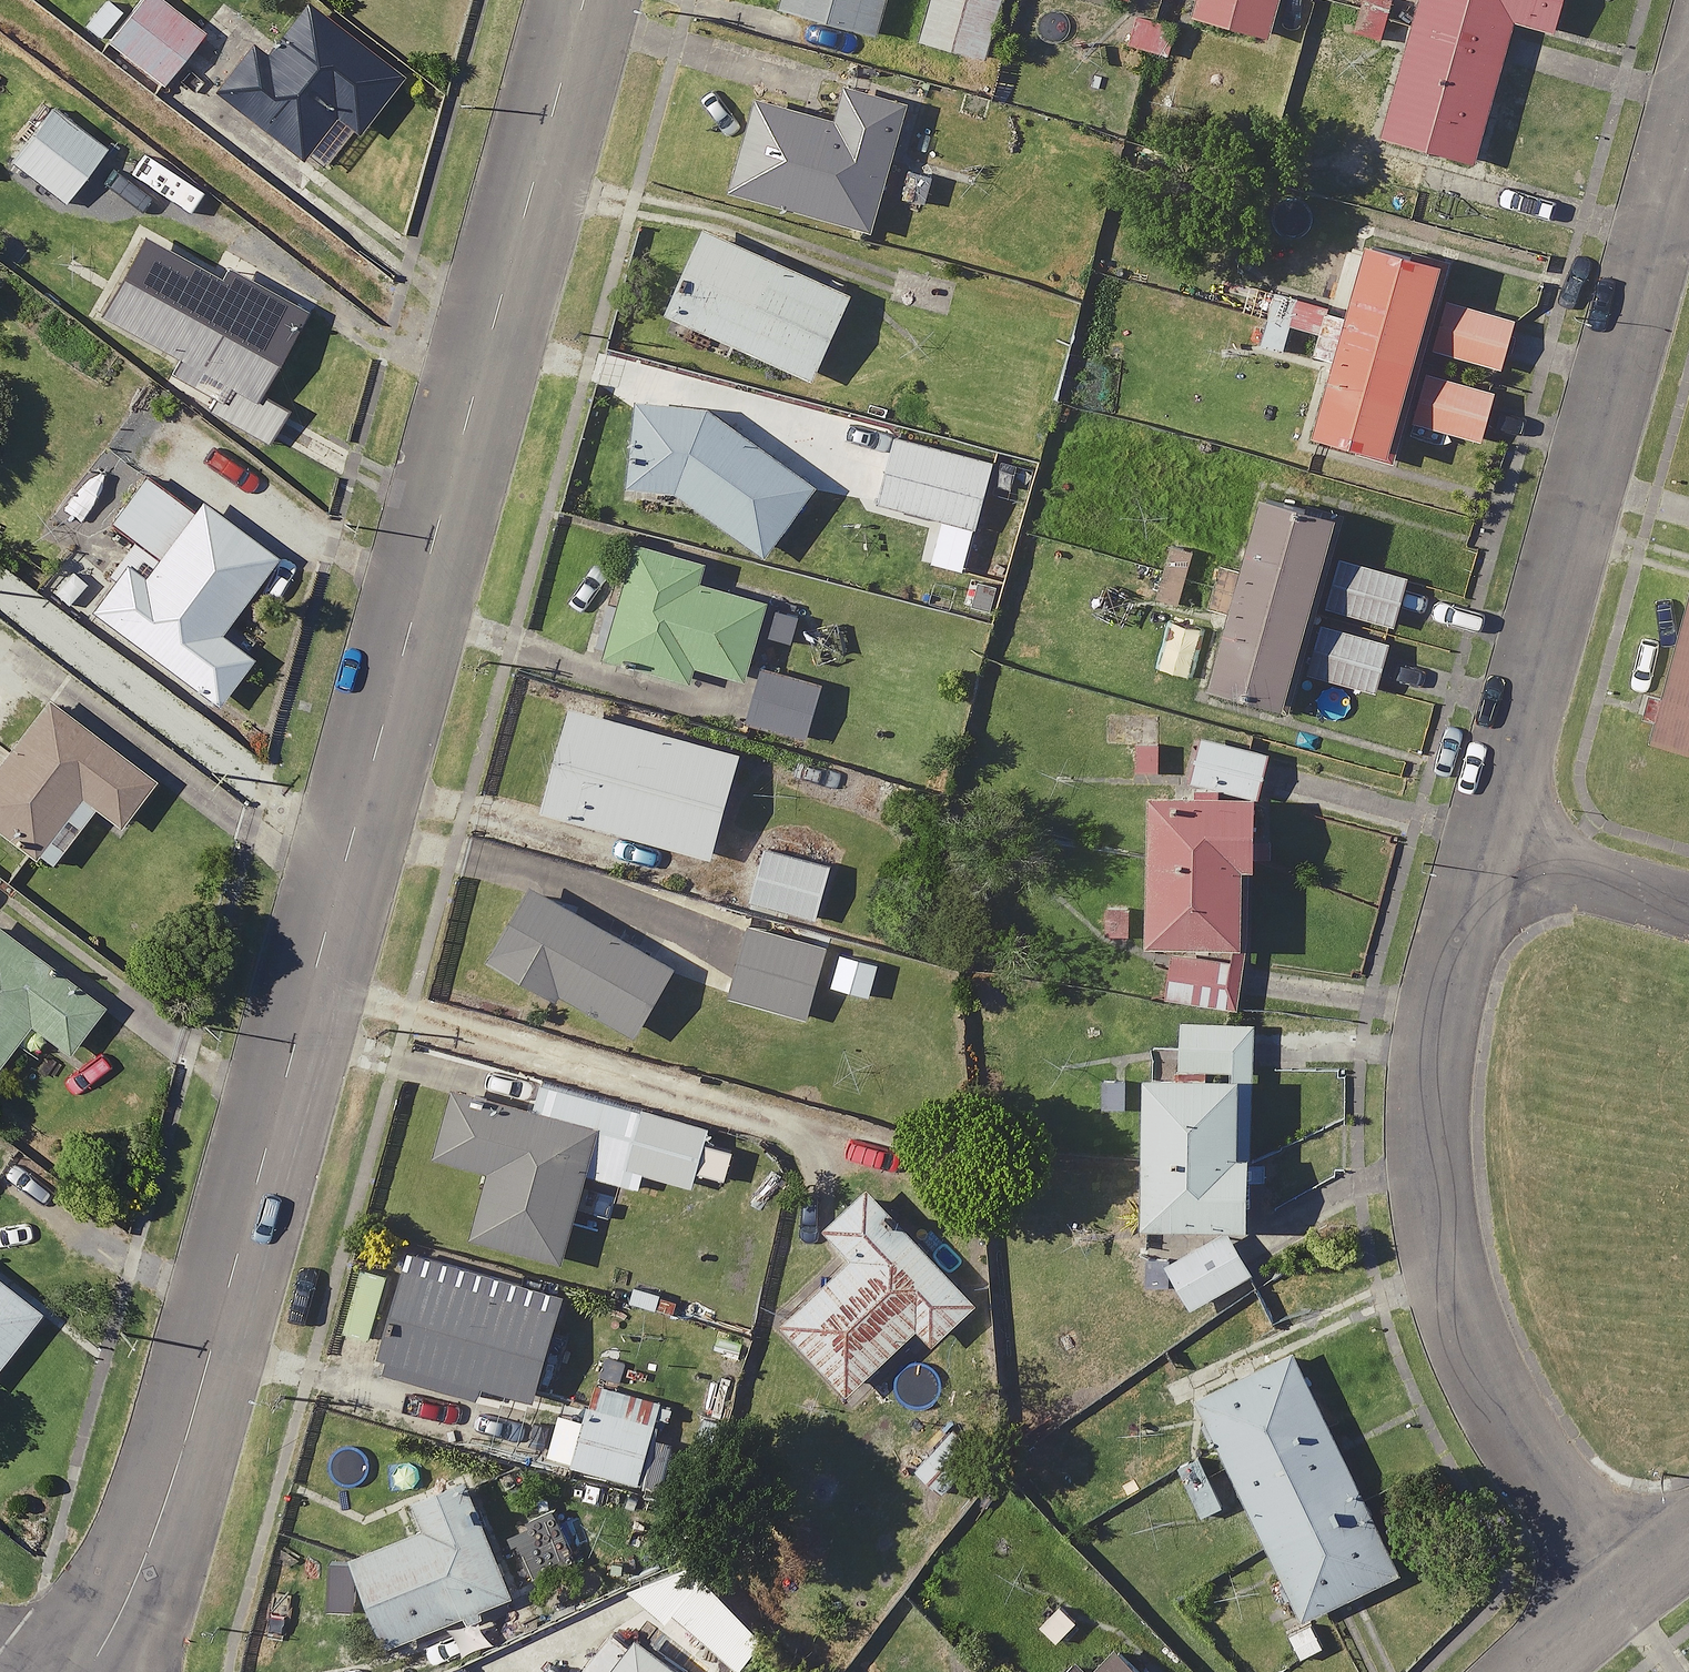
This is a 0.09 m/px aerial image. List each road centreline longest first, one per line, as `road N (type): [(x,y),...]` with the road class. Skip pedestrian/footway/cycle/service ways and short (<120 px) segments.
road 1 (tertiary): [(86,1671),(115,1626),(164,1512),(586,0)]
road 2 (residential): [(1623,1583),(1515,1441),(1463,1342),(1437,1242),(1434,1041),(1481,848)]
road 3 (residential): [(1481,848),(1688,111)]
road 4 (residential): [(1481,848),(1688,908)]
road 5 (residential): [(1527,1671),(1623,1583)]

